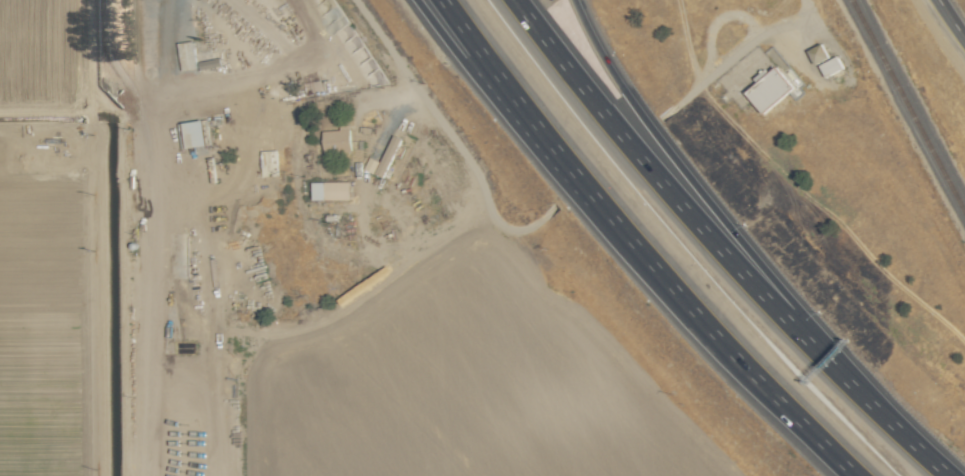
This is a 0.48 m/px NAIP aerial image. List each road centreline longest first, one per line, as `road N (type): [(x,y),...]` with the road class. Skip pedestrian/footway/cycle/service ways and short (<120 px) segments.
road 1 (motorway): [(423,0),(667,300),(845,475)]
road 2 (motorway): [(757,289),(517,0)]
road 3 (motorway): [(757,289),(632,104),(574,0)]
road 4 (motorway): [(954,475),(757,289)]

